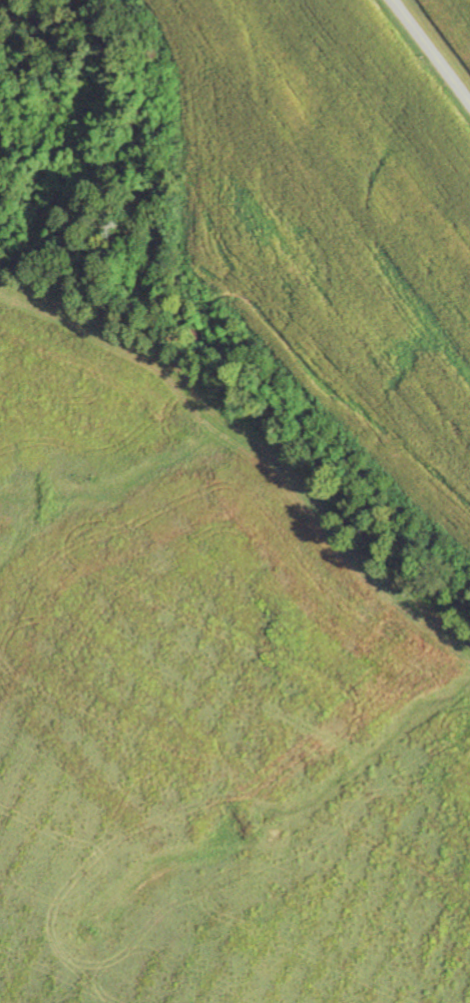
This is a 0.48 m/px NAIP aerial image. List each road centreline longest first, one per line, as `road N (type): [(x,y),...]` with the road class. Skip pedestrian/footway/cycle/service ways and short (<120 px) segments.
road 1 (secondary): [(469,99),(396,0)]

